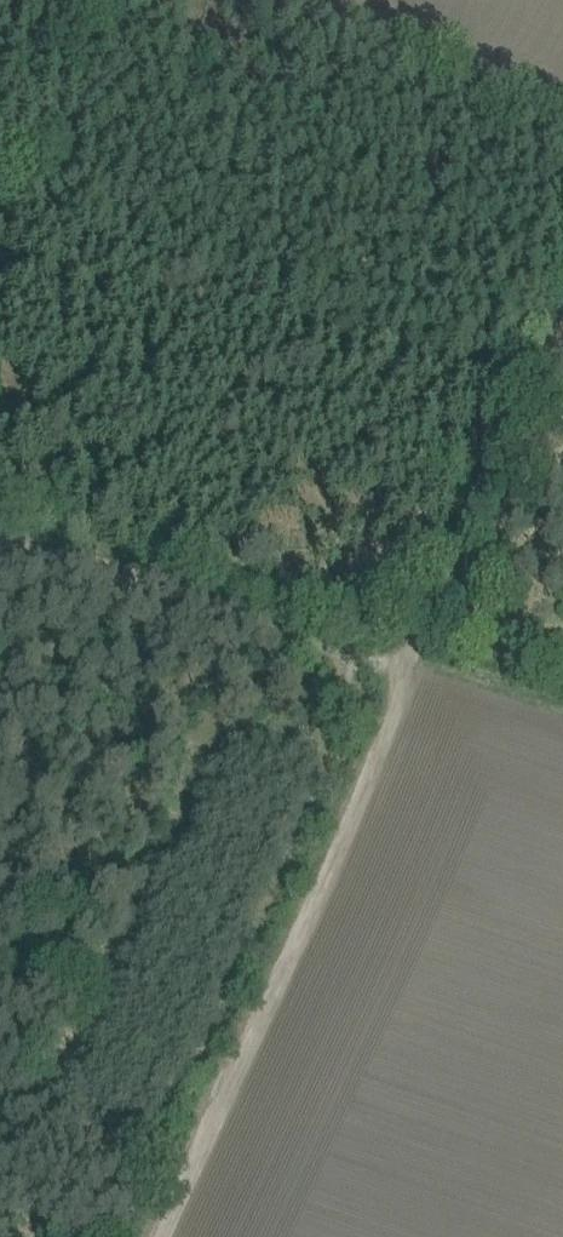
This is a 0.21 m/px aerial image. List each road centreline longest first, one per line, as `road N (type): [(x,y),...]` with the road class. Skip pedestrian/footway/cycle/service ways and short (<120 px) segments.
road 1 (track): [(157,1236),(377,774),(422,637),(562,327)]
road 2 (unclassified): [(410,674),(0,535)]

